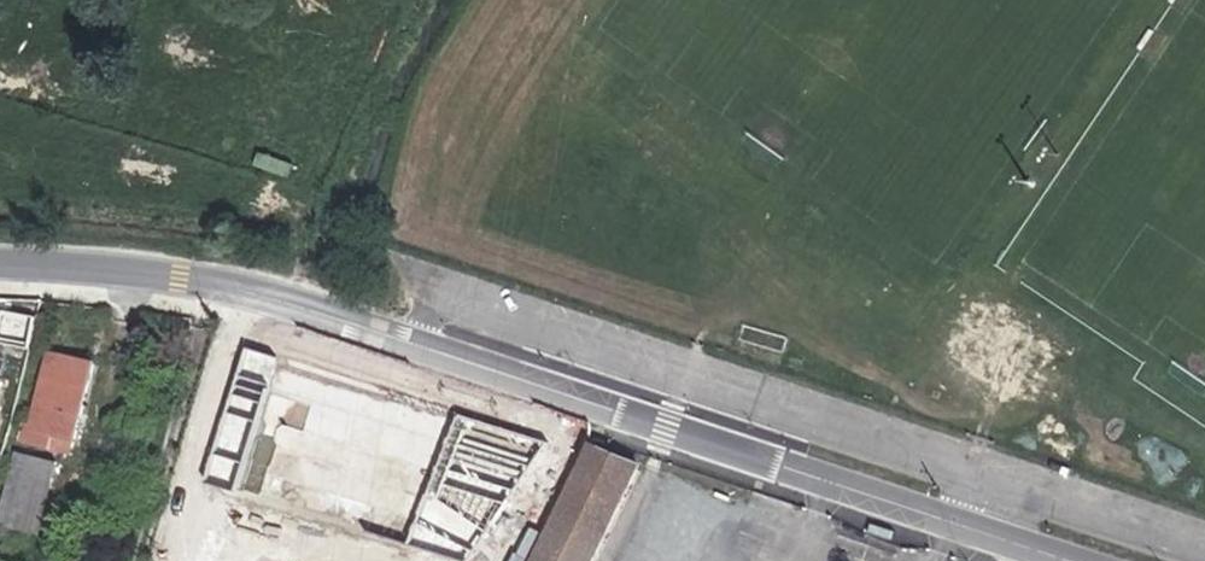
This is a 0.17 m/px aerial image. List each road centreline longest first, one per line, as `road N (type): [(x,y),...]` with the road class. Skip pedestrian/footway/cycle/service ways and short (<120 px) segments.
road 1 (residential): [(0,264),(240,287),(1072,560)]

